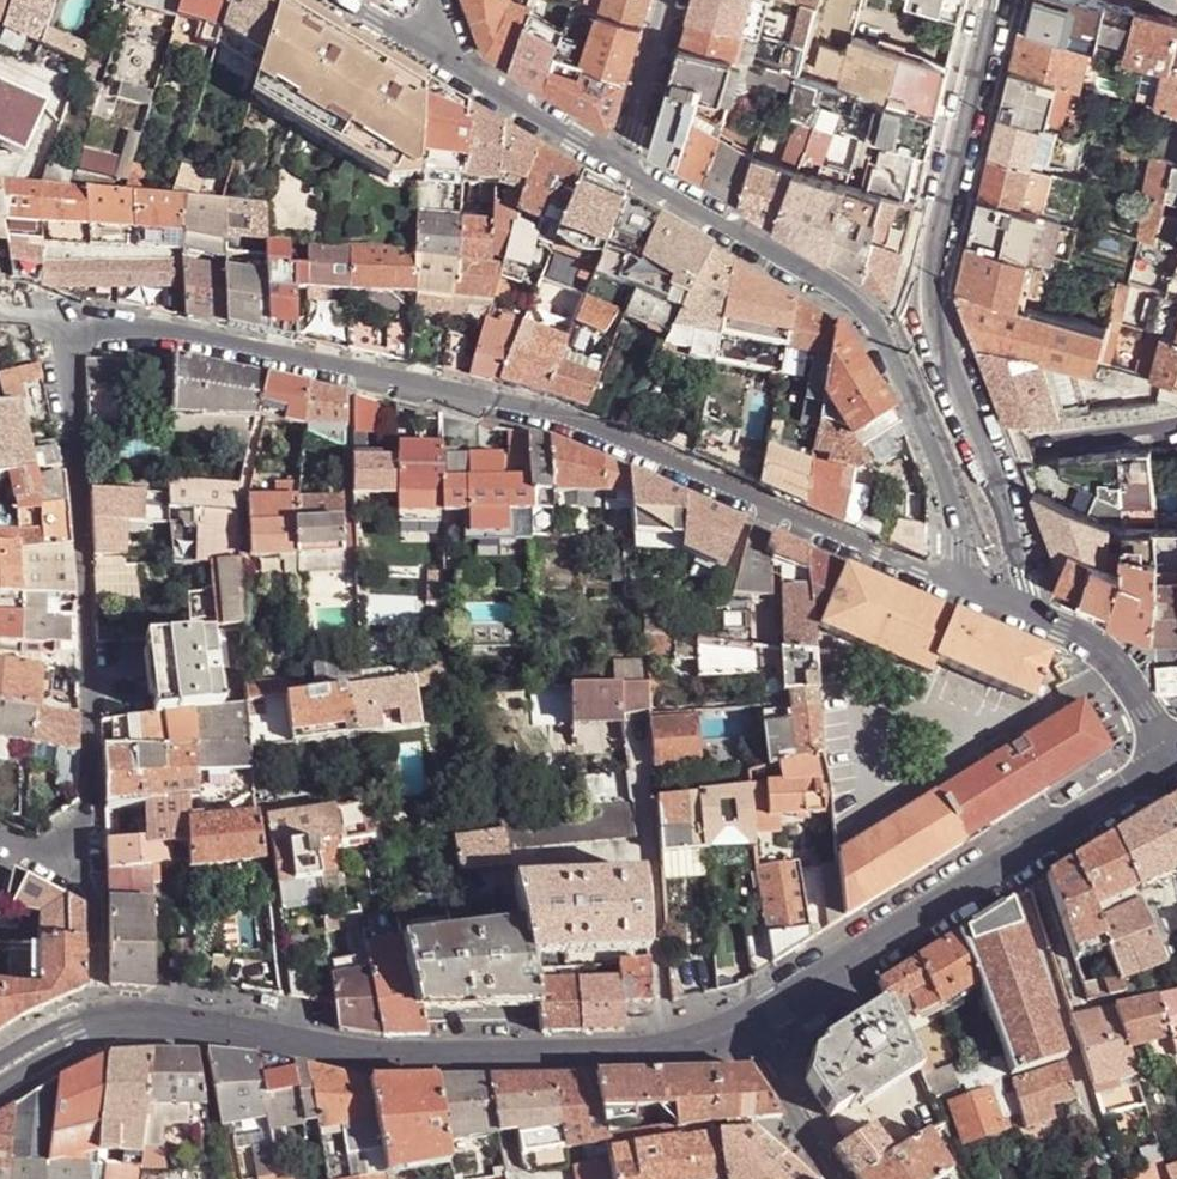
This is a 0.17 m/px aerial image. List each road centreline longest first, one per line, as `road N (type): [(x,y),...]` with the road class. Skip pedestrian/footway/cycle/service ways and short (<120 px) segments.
road 1 (residential): [(68,324),(199,339),(563,418),(955,589)]
road 2 (tertiary): [(0,1071),(78,1029),(125,1018),(280,1032),(366,1060),(638,1052),(693,1046),(746,1024)]
road 3 (residential): [(996,0),(933,243),(932,306),(1007,508),(1032,618)]
road 4 (residential): [(0,839),(62,861),(89,837),(68,324)]
road 5 (residential): [(955,589),(954,511),(866,310),(619,166)]
road 6 (tertiary): [(746,1024),(1173,760)]
road 7 (residential): [(1031,893),(1110,1178)]
road 8 (residential): [(1032,618),(1094,642),(1173,760)]
road 9 (residential): [(619,166),(454,68)]
road 10 (residential): [(746,1024),(837,1178)]
road 11 (residential): [(668,0),(619,166)]
road 12 (residential): [(1038,448),(1176,427)]
road 13 (residential): [(454,68),(342,0)]

